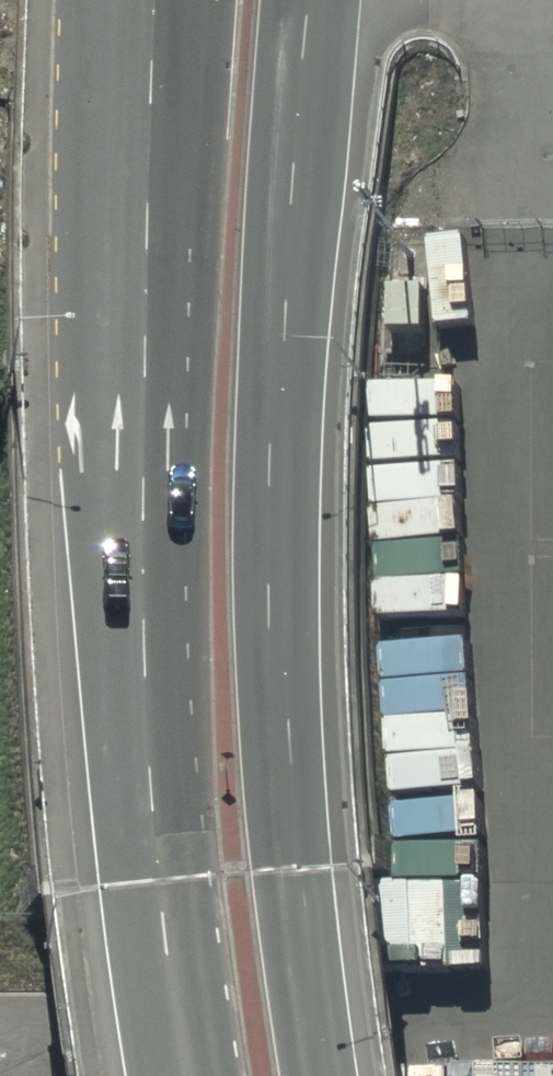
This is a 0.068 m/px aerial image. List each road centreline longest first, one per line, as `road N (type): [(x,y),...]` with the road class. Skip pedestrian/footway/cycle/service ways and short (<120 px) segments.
road 1 (trunk): [(305,0),(283,490),(287,709),(320,1075)]
road 2 (trunk): [(181,1075),(159,921),(146,668),(156,0)]
road 3 (residential): [(0,1055),(412,1042)]

